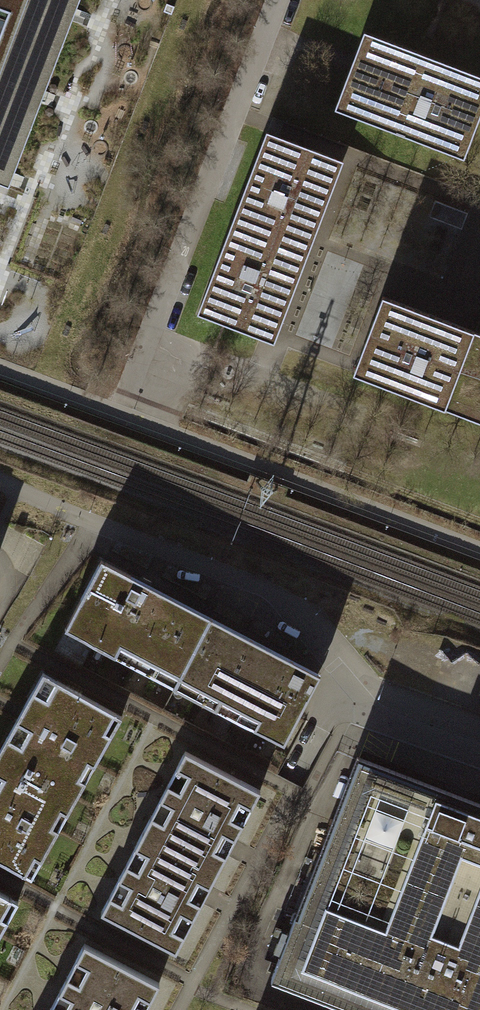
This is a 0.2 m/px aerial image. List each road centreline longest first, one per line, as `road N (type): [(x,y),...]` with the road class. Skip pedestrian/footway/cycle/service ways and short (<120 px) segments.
road 1 (residential): [(147,369),(148,328),(273,0)]
road 2 (residential): [(479,755),(376,718),(311,636)]

